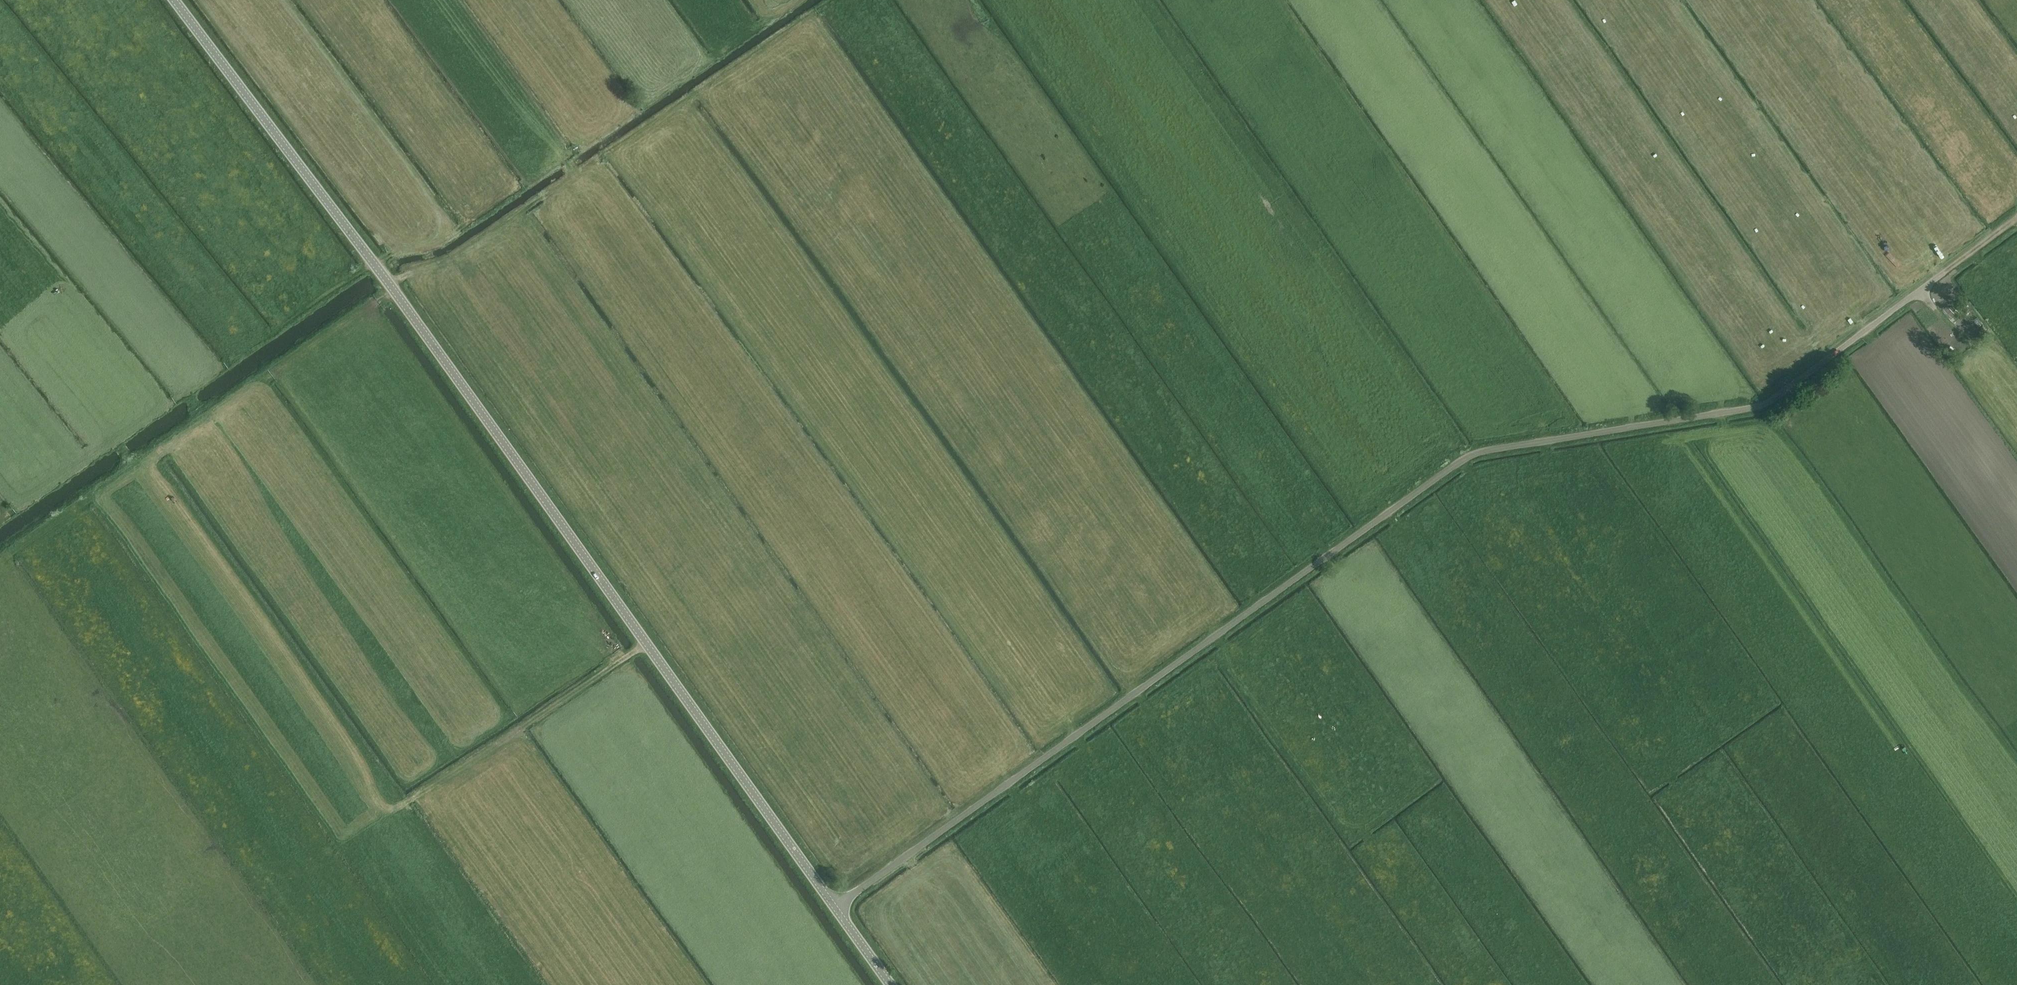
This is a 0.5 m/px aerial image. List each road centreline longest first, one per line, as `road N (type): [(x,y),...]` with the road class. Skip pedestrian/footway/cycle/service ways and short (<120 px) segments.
road 1 (unclassified): [(837,908),(1465,463),(1496,450),(1765,405),(1942,274)]
road 2 (unclassified): [(837,908),(175,0)]

